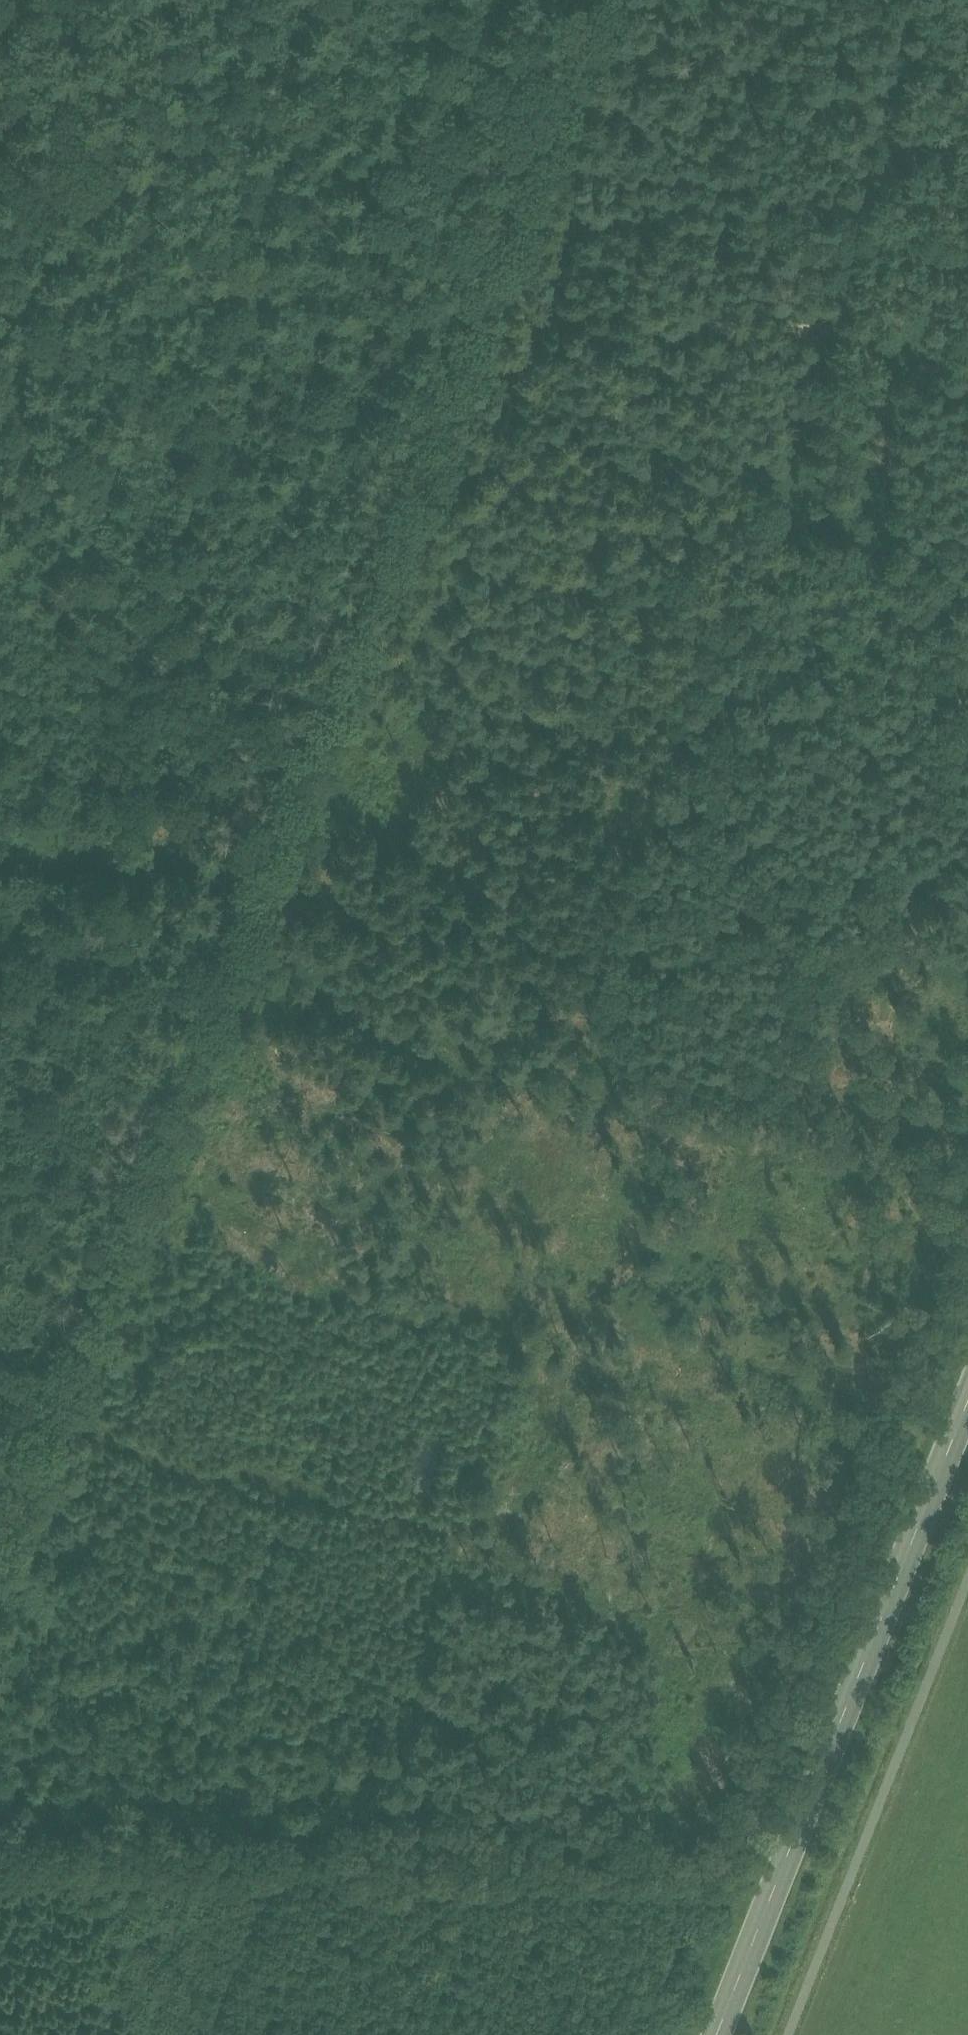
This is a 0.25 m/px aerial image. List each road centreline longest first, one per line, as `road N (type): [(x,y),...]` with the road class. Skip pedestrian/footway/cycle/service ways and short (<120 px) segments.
road 1 (track): [(0,1511),(596,0)]
road 2 (primary): [(719,2034),(967,1399)]
road 3 (track): [(255,867),(0,858)]

